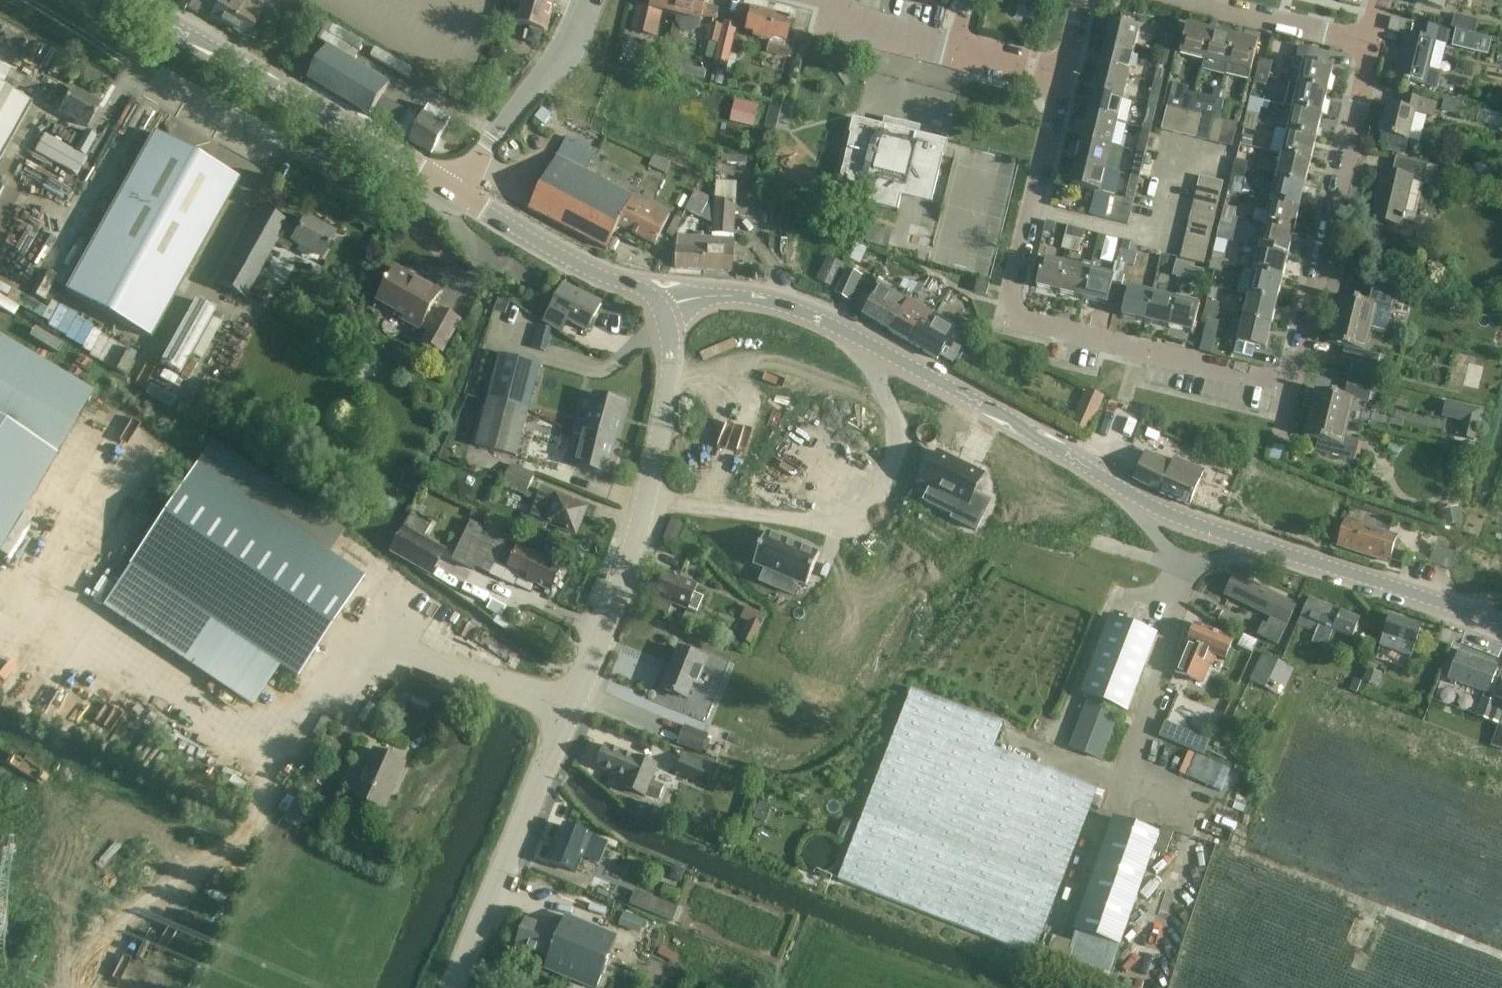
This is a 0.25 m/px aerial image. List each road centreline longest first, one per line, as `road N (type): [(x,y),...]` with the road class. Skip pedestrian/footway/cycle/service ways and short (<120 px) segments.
road 1 (tertiary): [(1501,627),(1171,514),(810,317),(718,295),(663,308)]
road 2 (unclassified): [(453,987),(637,535),(669,369),(663,308)]
road 3 (residential): [(1070,80),(1019,300),(1025,323),(1296,388)]
road 4 (tertiary): [(459,196),(125,0)]
road 5 (residential): [(1296,388),(1372,46)]
road 6 (unclassified): [(459,196),(563,59),(590,0)]
road 7 (tertiary): [(663,308),(459,196)]
road 8 (track): [(107,987),(140,918),(187,866),(253,812)]
road 9 (track): [(162,892),(55,812),(26,758),(0,732)]
road 10 (residential): [(1184,0),(1372,46)]
road 11 (residential): [(821,0),(852,23),(958,51)]
road 12 (track): [(1104,815),(1057,933)]

